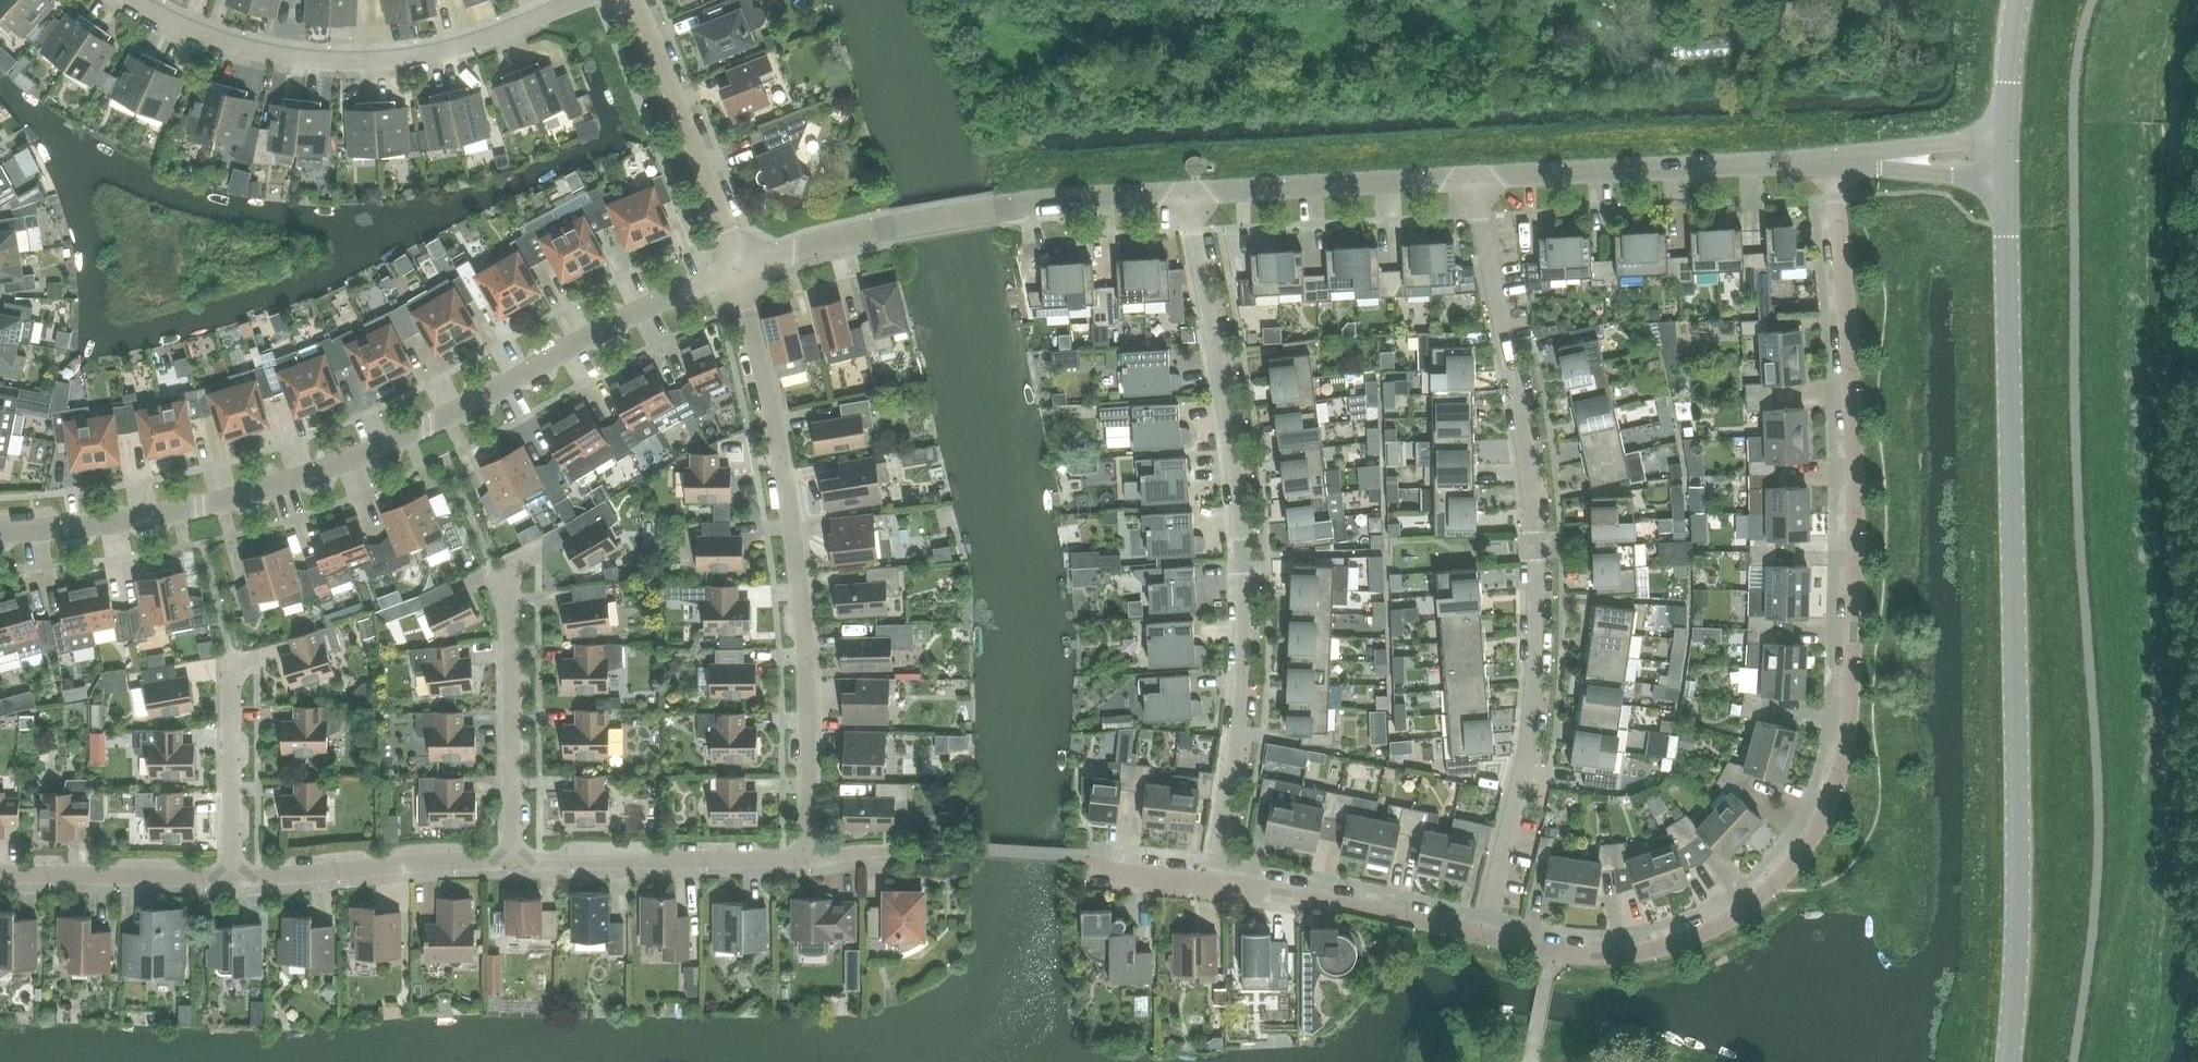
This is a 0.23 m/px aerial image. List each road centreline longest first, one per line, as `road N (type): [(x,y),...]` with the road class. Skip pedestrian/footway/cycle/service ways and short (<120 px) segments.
road 1 (residential): [(1836,162),(1852,474),(1848,750),(1810,840),(1759,897),(1684,941),(1584,955),(1484,937)]
road 2 (tertiary): [(2008,1061),(2019,934),(2004,160)]
road 3 (residential): [(0,535),(133,522),(282,487),(414,436),(654,304),(738,268)]
road 4 (residential): [(1484,937),(1525,738),(1536,549),(1477,182)]
road 5 (residential): [(1210,886),(1244,637),(1221,363),(1190,196)]
road 6 (residential): [(808,860),(809,645),(794,518),(738,268)]
road 7 (residential): [(593,0),(437,56),(353,67),(264,56),(170,30),(125,0)]
road 8 (residential): [(738,268),(877,230),(998,210),(1190,196)]
road 9 (residential): [(1210,886),(1107,872),(1086,856),(956,847),(808,860)]
road 10 (residential): [(1477,182),(1836,162)]
road 11 (residential): [(808,860),(515,859)]
road 12 (residential): [(738,268),(731,231),(635,0)]
road 13 (residential): [(1190,196),(1477,182)]
road 14 (residential): [(515,859),(233,882)]
road 15 (residential): [(1484,937),(1295,893),(1210,886)]
road 16 (residential): [(515,859),(515,580)]
road 17 (residential): [(233,882),(0,876)]
road 18 (residential): [(233,882),(234,673)]
road 19 (residential): [(1836,162),(2004,160)]
road 20 (tertiary): [(2004,160),(2019,0)]

